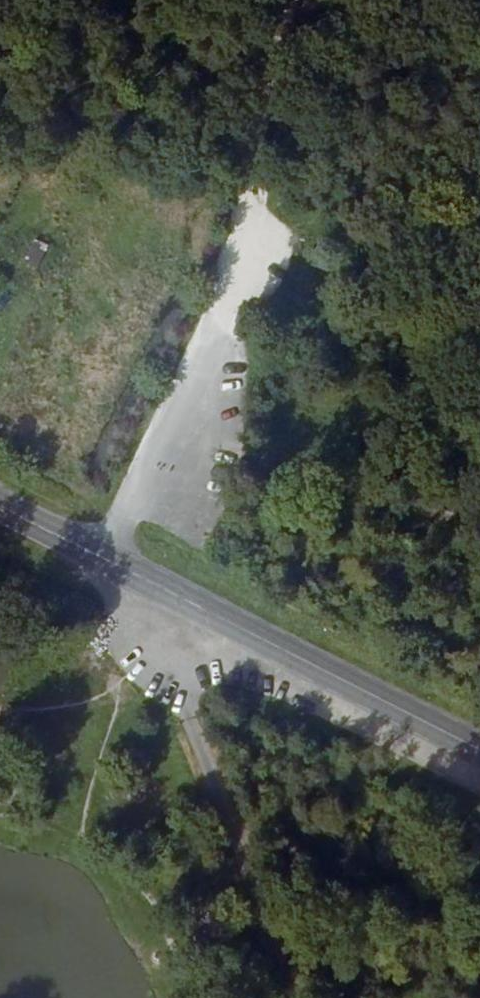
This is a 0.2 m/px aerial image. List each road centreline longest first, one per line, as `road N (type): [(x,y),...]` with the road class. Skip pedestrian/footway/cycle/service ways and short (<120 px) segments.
road 1 (track): [(110,556),(240,288),(299,0)]
road 2 (secondary): [(0,503),(479,748)]
road 3 (track): [(156,580),(153,659),(261,899),(288,997)]
road 4 (track): [(175,434),(479,522)]

